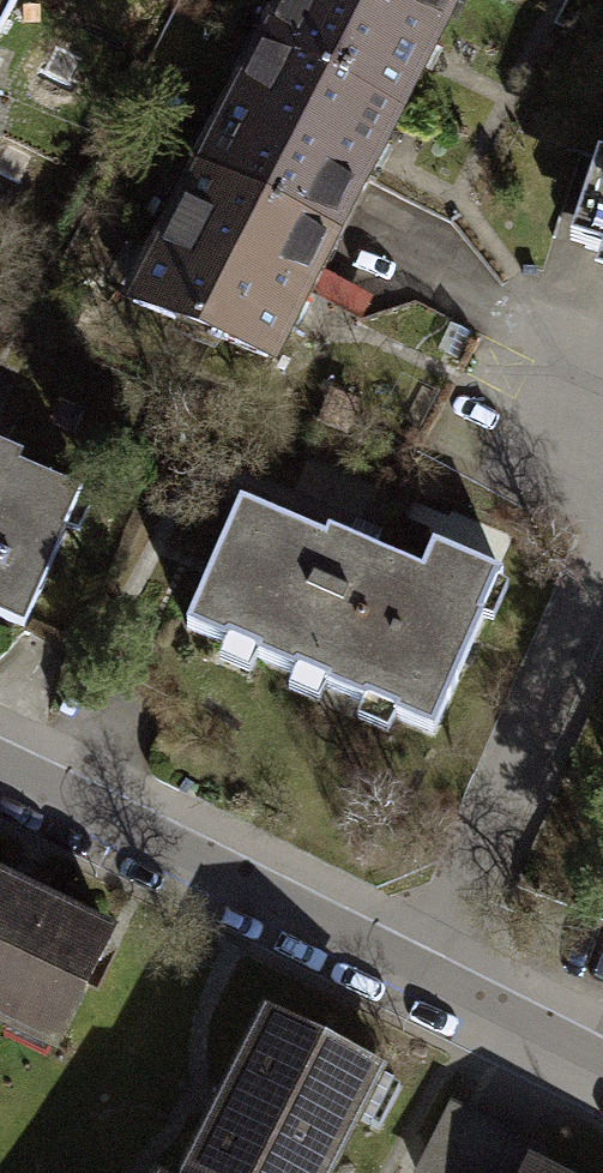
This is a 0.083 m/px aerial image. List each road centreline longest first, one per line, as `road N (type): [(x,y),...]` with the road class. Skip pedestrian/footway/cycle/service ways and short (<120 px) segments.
road 1 (residential): [(602,1075),(0,775)]

